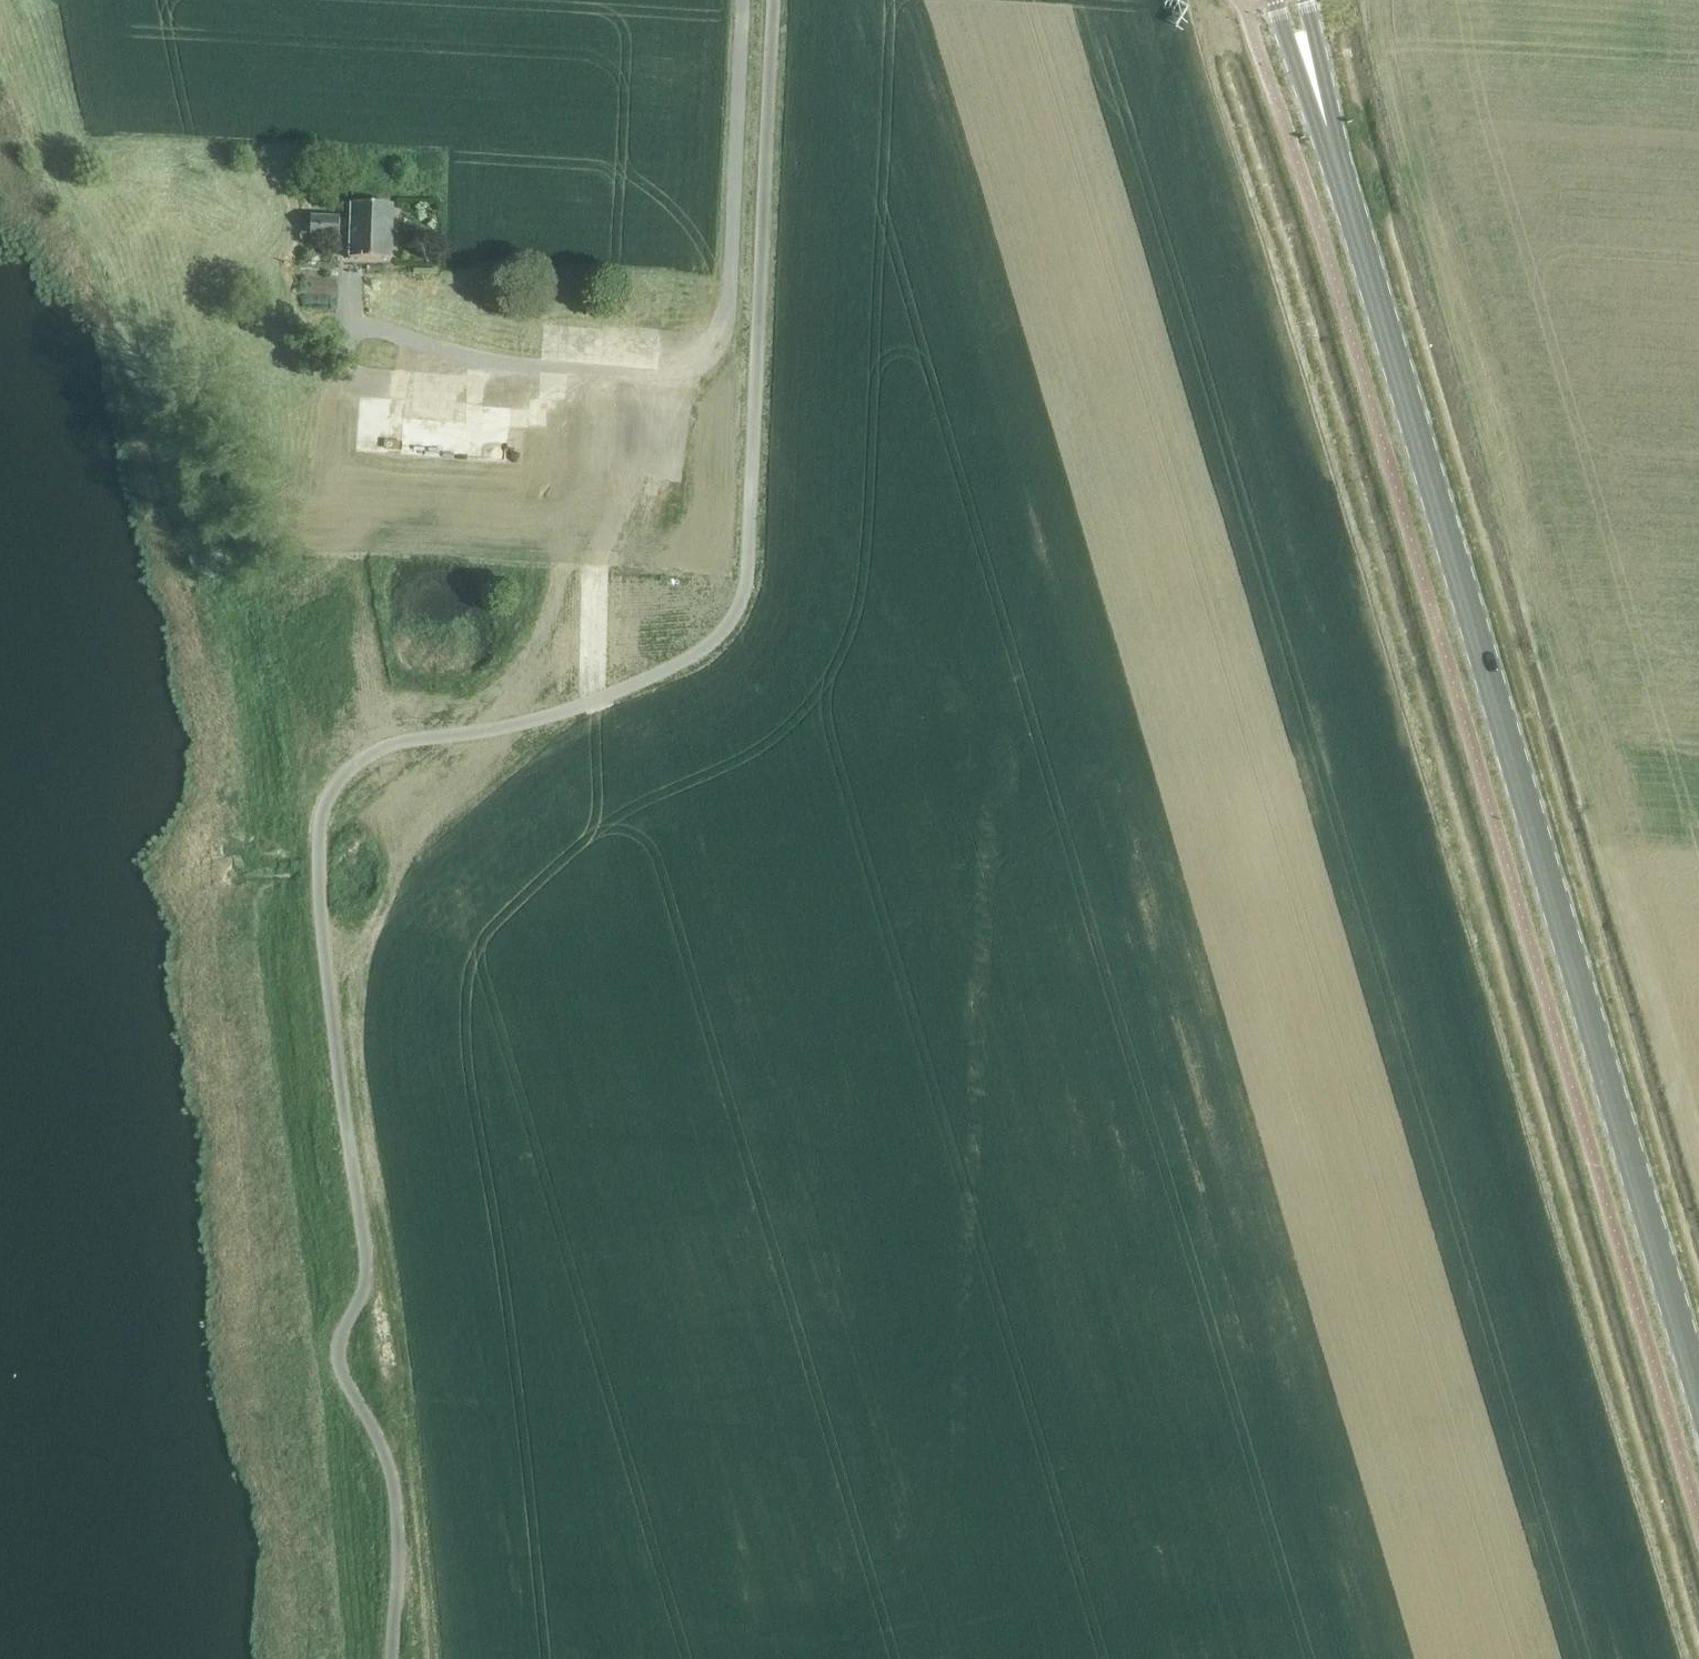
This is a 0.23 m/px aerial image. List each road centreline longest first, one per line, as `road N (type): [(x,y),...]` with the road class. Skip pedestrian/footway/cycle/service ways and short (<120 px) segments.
road 1 (tertiary): [(1326,127),(1698,1396)]
road 2 (residential): [(667,376),(696,370),(728,330),(742,0)]
road 3 (tertiary): [(1273,0),(1326,127)]
road 4 (tertiary): [(1326,127),(1303,0)]

